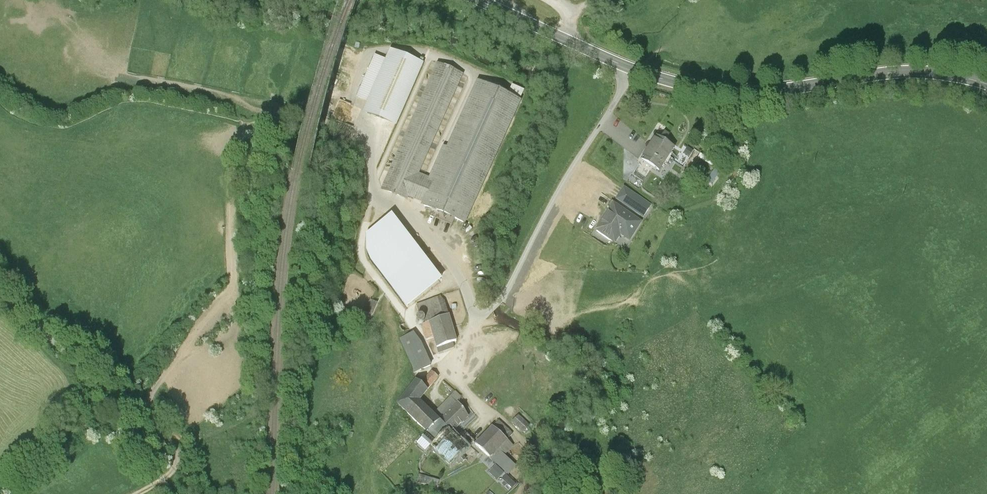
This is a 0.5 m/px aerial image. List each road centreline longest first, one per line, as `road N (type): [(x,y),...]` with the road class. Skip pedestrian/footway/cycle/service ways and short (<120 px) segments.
road 1 (track): [(475,321),(439,244),(382,202),(368,151),(353,131),(307,107),(254,108),(239,118),(230,160),(232,287),(142,399),(152,429),(176,450),(167,476)]
road 2 (unclassified): [(530,445),(494,411),(463,396),(461,350),(475,321),(506,297),(632,71)]
road 3 (secondary): [(632,71),(684,90),(736,93),(918,76),(986,91)]
road 4 (secondary): [(474,0),(632,71)]

